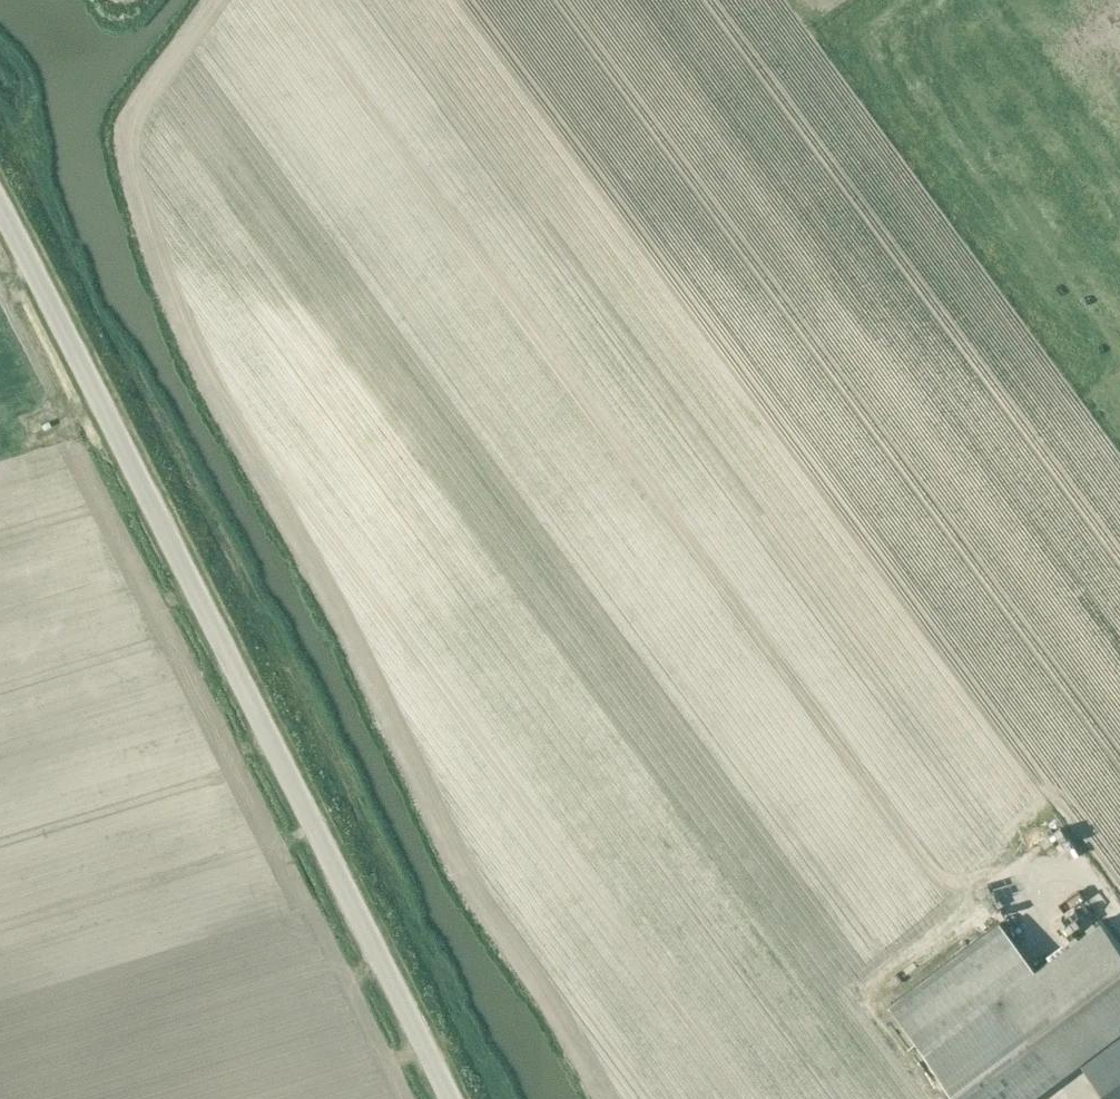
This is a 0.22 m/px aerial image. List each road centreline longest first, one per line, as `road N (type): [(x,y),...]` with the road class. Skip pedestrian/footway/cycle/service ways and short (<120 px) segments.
road 1 (unclassified): [(437,1098),(0,250)]

